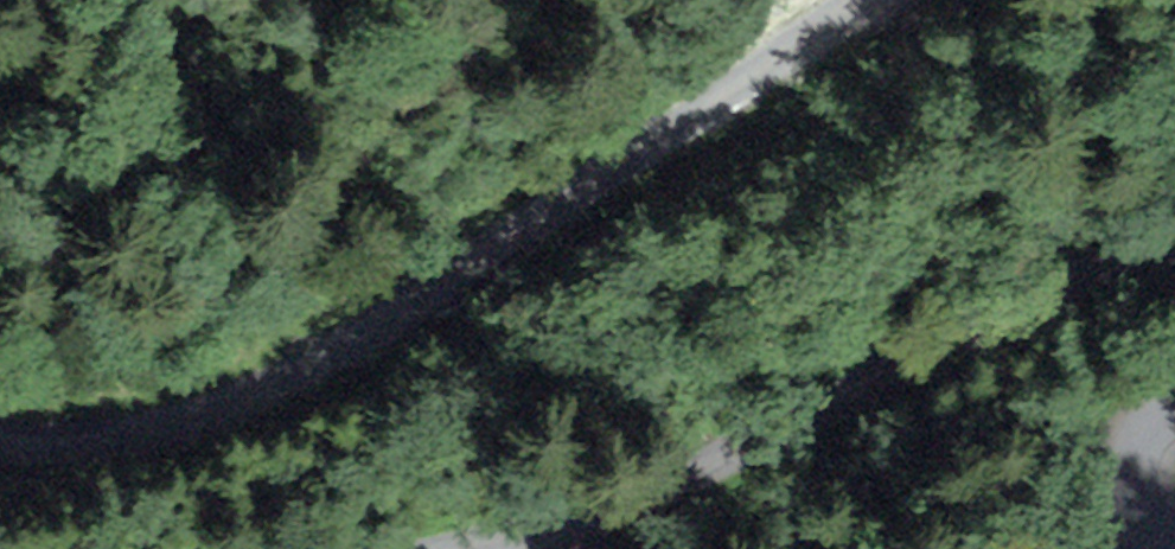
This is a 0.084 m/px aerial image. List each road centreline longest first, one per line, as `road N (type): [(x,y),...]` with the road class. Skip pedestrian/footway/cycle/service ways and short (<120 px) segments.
road 1 (unclassified): [(0,441),(71,445),(220,417),(441,286),(847,0)]
road 2 (unclassified): [(1174,253),(1142,261),(729,462),(504,548)]
road 3 (unclassified): [(1171,548),(1145,526),(1138,474),(1157,432),(1174,418)]

